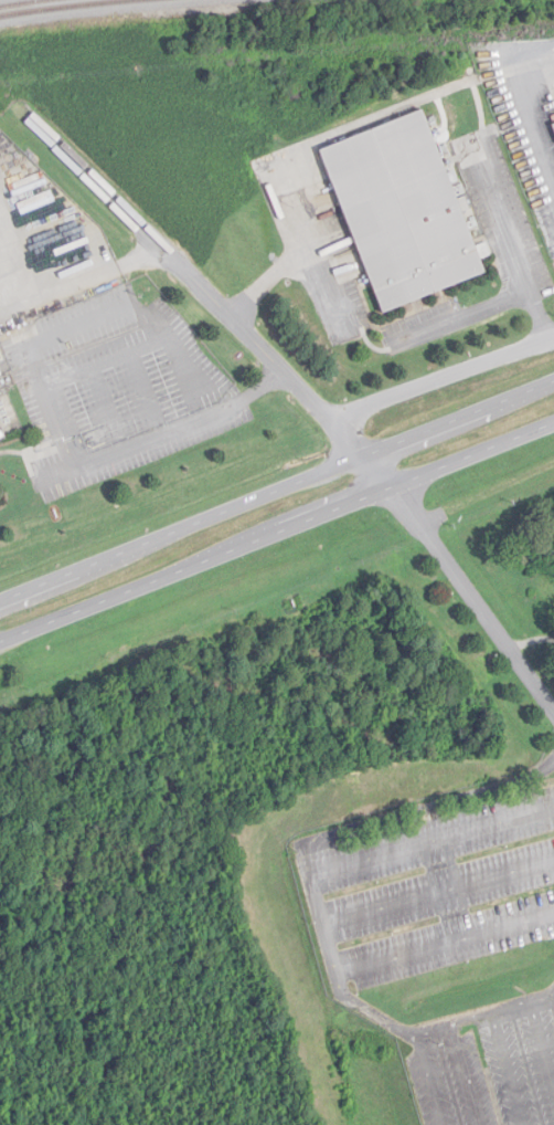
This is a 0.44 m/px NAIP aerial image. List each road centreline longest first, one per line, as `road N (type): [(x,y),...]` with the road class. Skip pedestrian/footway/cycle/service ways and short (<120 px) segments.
road 1 (trunk): [(553,385),(0,607)]
road 2 (trunk): [(0,644),(553,427)]
road 3 (residential): [(58,581),(88,655),(553,464)]
road 4 (residential): [(553,709),(367,458)]

